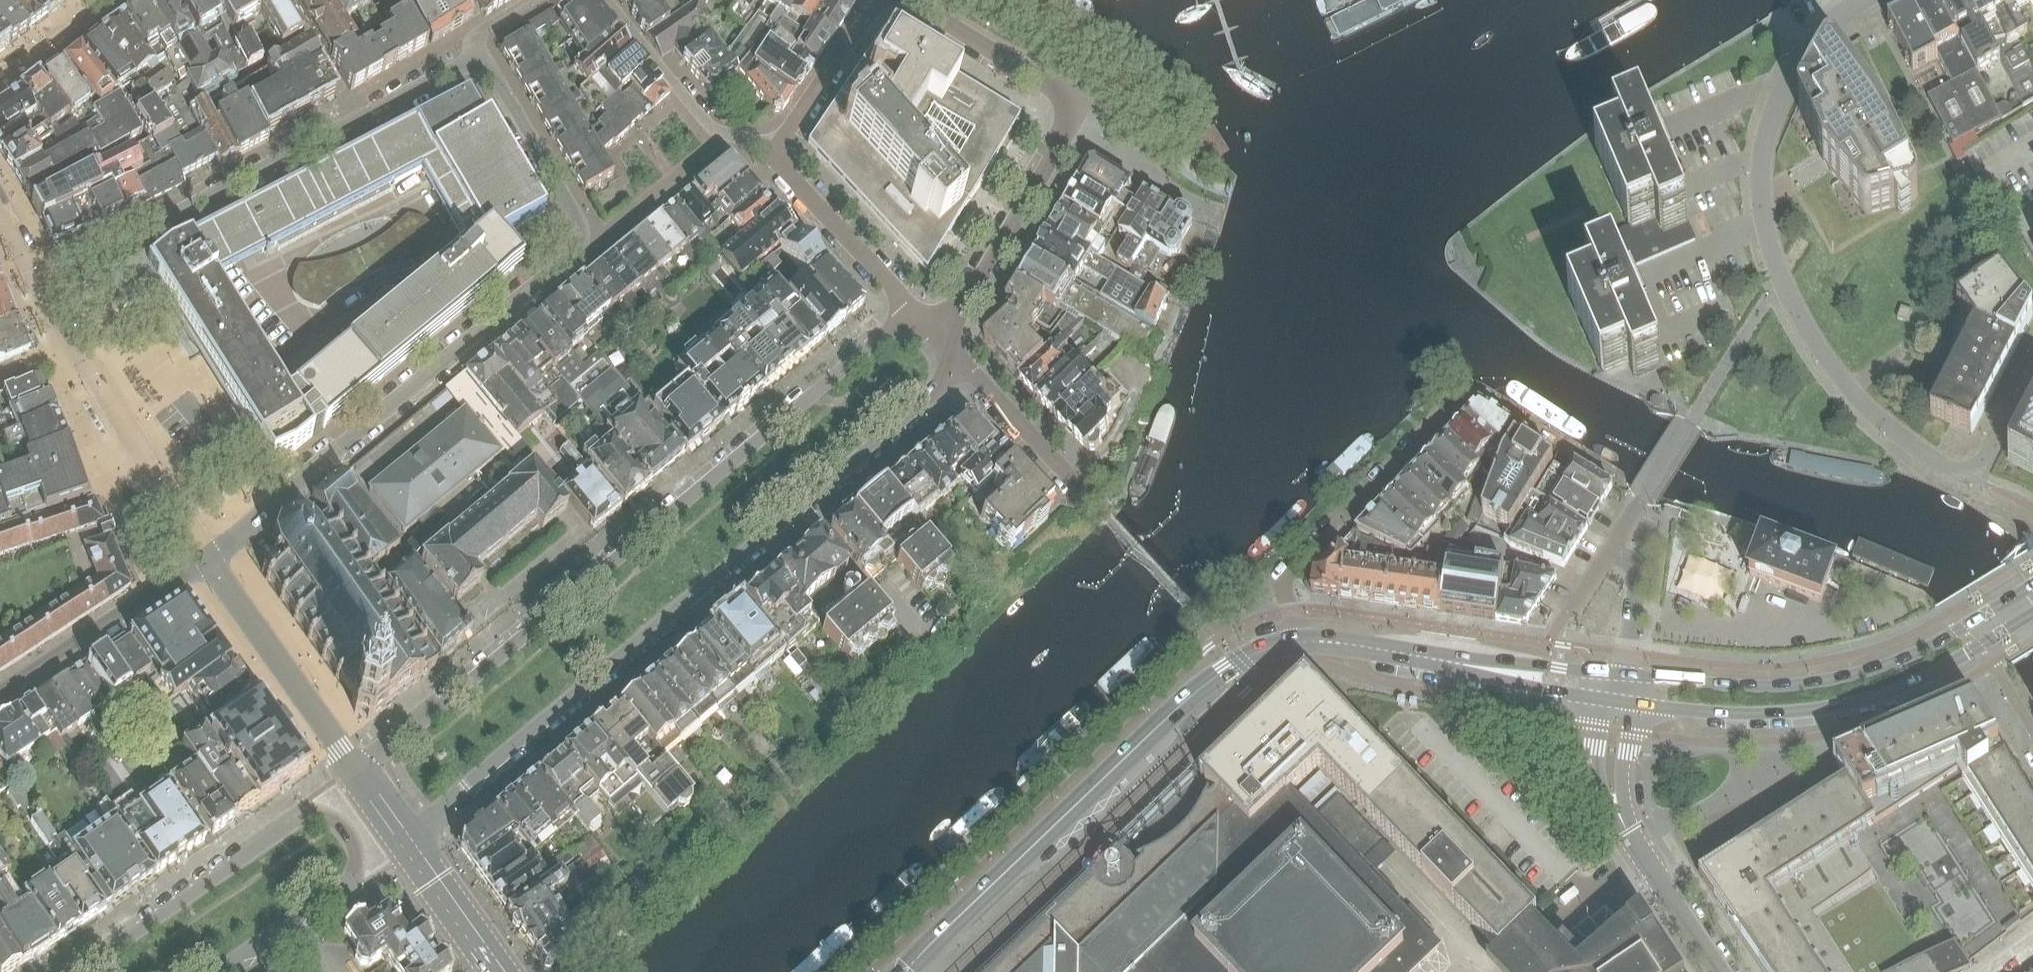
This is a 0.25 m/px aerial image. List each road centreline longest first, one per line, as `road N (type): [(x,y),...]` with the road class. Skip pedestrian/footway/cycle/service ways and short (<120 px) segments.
road 1 (residential): [(406,840),(941,389),(951,357)]
road 2 (residential): [(913,323),(885,335),(354,767)]
road 3 (residential): [(1973,481),(1921,455),(1853,398),(1813,346),(1771,252),(1761,189),(1775,105),(1815,42),(1862,0)]
road 4 (residential): [(214,971),(343,885),(355,855),(339,825),(318,816),(295,821),(77,971)]
road 5 (secondary): [(902,971),(1194,693),(1240,660),(1299,642)]
road 6 (residential): [(209,561),(589,247)]
road 7 (residential): [(476,61),(39,285)]
road 8 (secondary): [(2032,586),(1906,660),(1865,672),(1777,687),(1623,675)]
road 9 (secondary): [(1632,704),(1755,714),(1826,709),(1917,684),(2032,616)]
road 10 (residential): [(1299,642),(1284,577),(1468,388)]
road 11 (residential): [(73,345),(209,561)]
road 12 (residential): [(941,336),(1071,120)]
road 13 (residential): [(209,561),(354,767)]
road 14 (residential): [(0,695),(209,561)]
road 15 (residential): [(777,147),(783,167),(905,303),(913,323)]
road 16 (residential): [(589,247),(476,61)]
road 17 (residential): [(1071,120),(1062,90),(909,0)]
road 18 (tertiary): [(1719,971),(1620,819)]
road 19 (residential): [(607,0),(725,136)]
road 20 (residential): [(878,0),(777,147)]
road 21 (residential): [(1074,483),(951,357)]
road 22 (residential): [(725,136),(589,247)]
road 23 (residential): [(1214,217),(1071,120)]
road 24 (secondary): [(1299,642),(1463,665)]
road 25 (secondary): [(1623,675),(1463,665)]
road 26 (residential): [(495,971),(406,840)]
road 27 (secondary): [(1463,665),(1543,691),(1604,700)]
road 28 (unclassified): [(1623,675),(1636,583),(1629,560),(1613,547)]
road 29 (residential): [(112,0),(0,79)]
road 30 (residential): [(1973,481),(2032,367)]
road 31 (tertiary): [(1604,700),(1598,770),(1603,796),(1620,819)]

